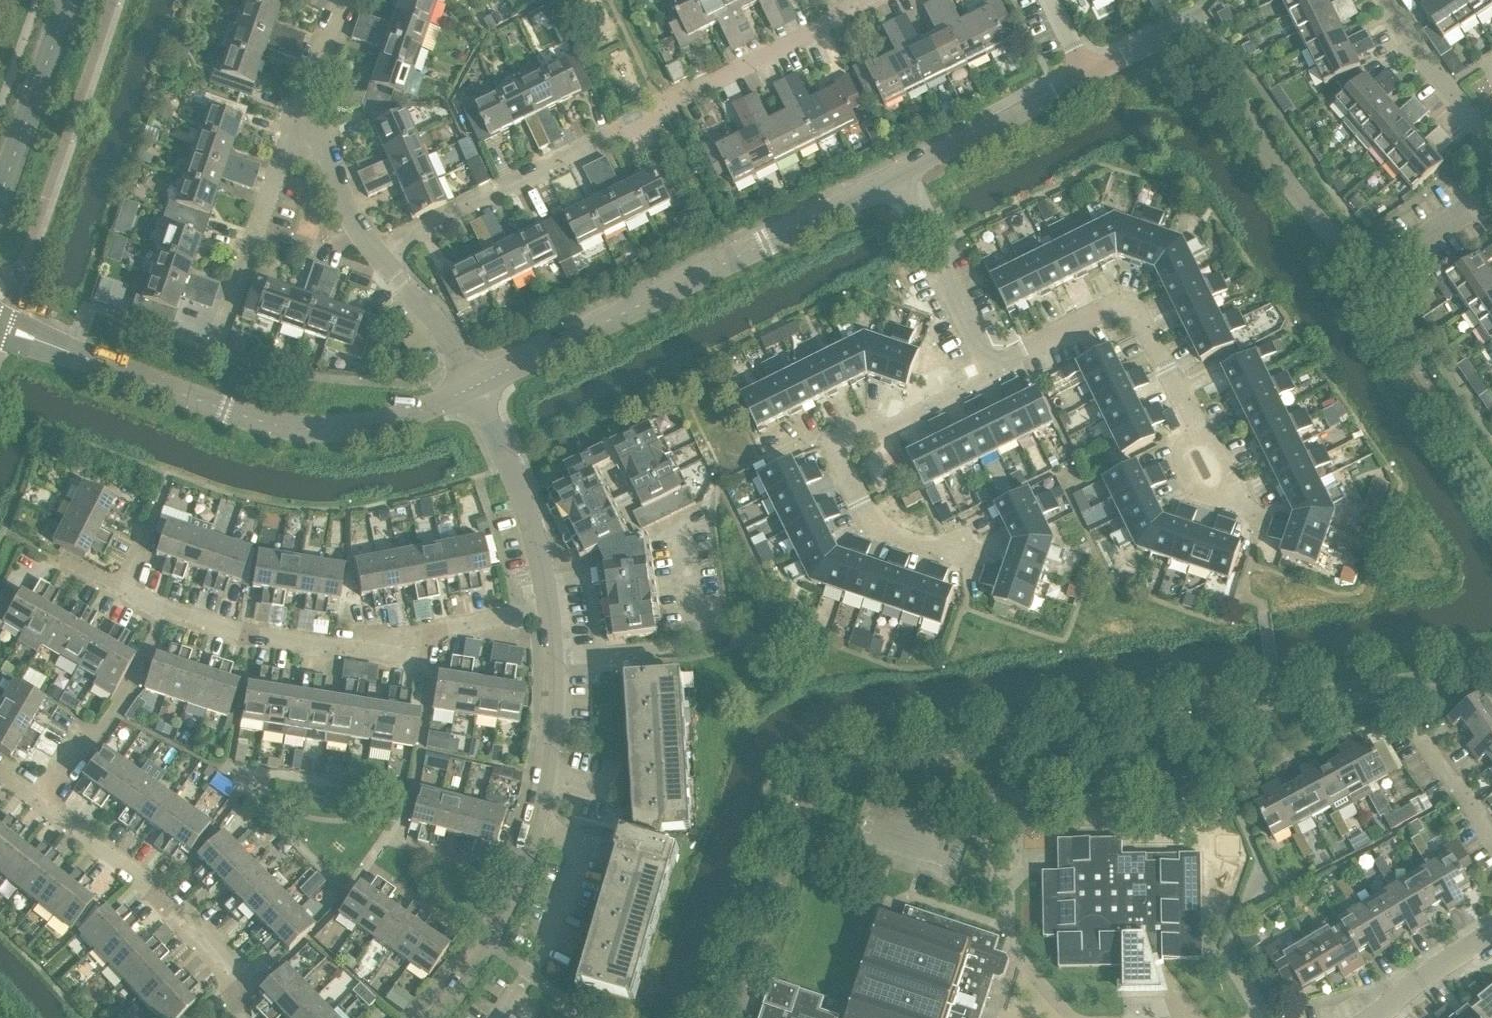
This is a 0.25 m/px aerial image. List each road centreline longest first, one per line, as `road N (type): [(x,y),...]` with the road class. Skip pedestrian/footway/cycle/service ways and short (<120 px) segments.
road 1 (residential): [(1087,76),(1166,36),(1204,42),(1289,187),(1340,247),(1367,260),(1393,263),(1491,195)]
road 2 (residential): [(382,250),(869,0)]
road 3 (residential): [(1,329),(225,412),(313,430),(398,416),(477,385)]
road 4 (residential): [(477,385),(894,177)]
road 5 (residential): [(548,615),(427,630),(390,648),(348,648),(249,634),(167,605)]
road 6 (residential): [(220,336),(329,33)]
road 7 (residential): [(1199,430),(1141,315),(1126,306),(987,365)]
road 8 (residential): [(237,1017),(219,953),(162,894),(48,805)]
road 9 (residential): [(477,385),(523,496),(548,615)]
road 10 (residential): [(167,605),(121,699),(48,805)]
road 11 (residential): [(500,1017),(578,866),(564,839),(534,828)]
road 12 (residential): [(382,250),(345,189),(325,118),(329,33)]
road 13 (residential): [(894,177),(1087,76)]
road 14 (tertiary): [(0,205),(70,0)]
road 15 (residential): [(548,615),(549,744),(534,828)]
road 16 (residential): [(534,828),(485,947),(437,1017)]
road 17 (residential): [(987,365),(934,243),(894,177)]
road 18 (residential): [(833,450),(873,523),(976,559)]
road 19 (residential): [(987,365),(983,376),(833,450)]
road 20 (residential): [(1491,142),(1389,0)]
road 21 (residential): [(477,385),(382,250)]
road 22 (residential): [(1491,825),(1390,695)]
road 23 (residential): [(1491,933),(1376,1017)]

